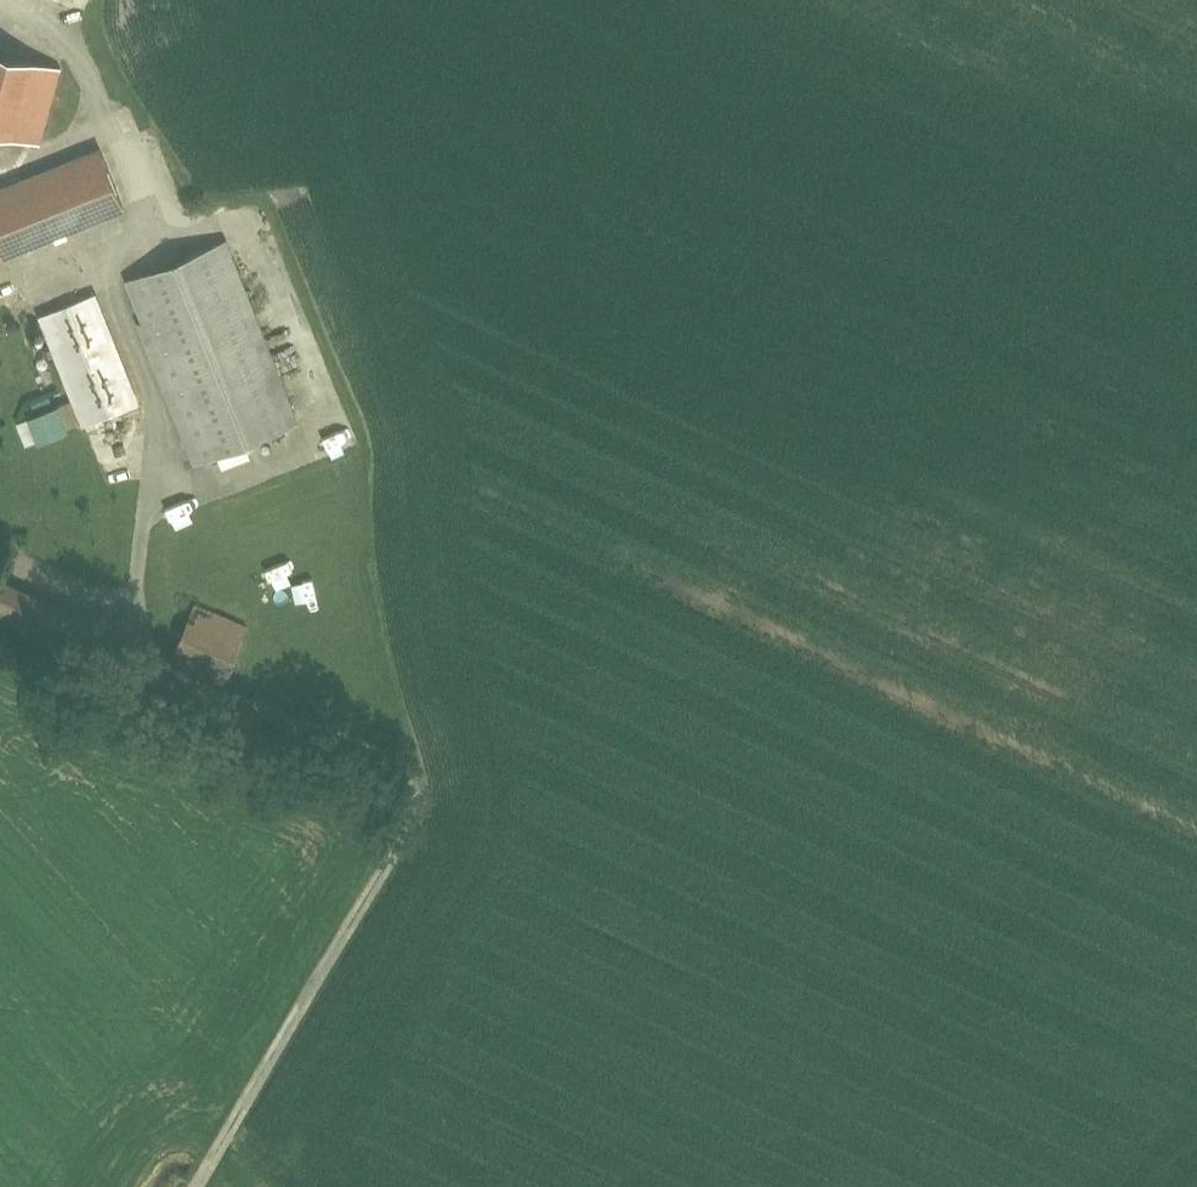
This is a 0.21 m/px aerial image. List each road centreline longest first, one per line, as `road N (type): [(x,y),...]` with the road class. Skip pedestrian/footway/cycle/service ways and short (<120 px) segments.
road 1 (track): [(196,1186),(402,840),(428,779)]

